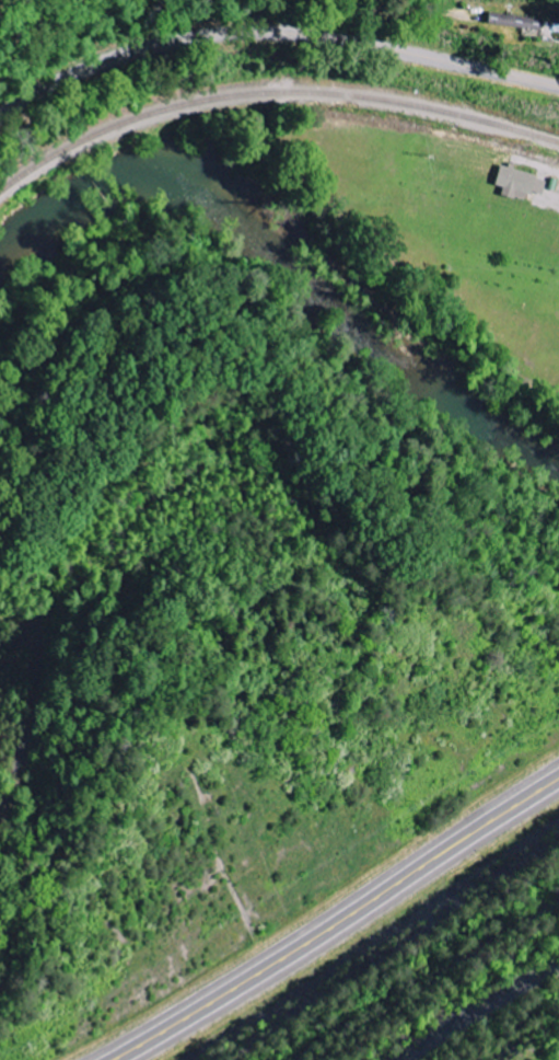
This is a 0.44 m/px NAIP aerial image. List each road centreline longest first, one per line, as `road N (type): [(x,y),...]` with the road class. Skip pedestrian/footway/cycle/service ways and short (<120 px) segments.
road 1 (secondary): [(0,120),(118,57),(178,41),(247,35),(347,43),(558,88)]
road 2 (trunk): [(125,1059),(300,957),(558,787)]

